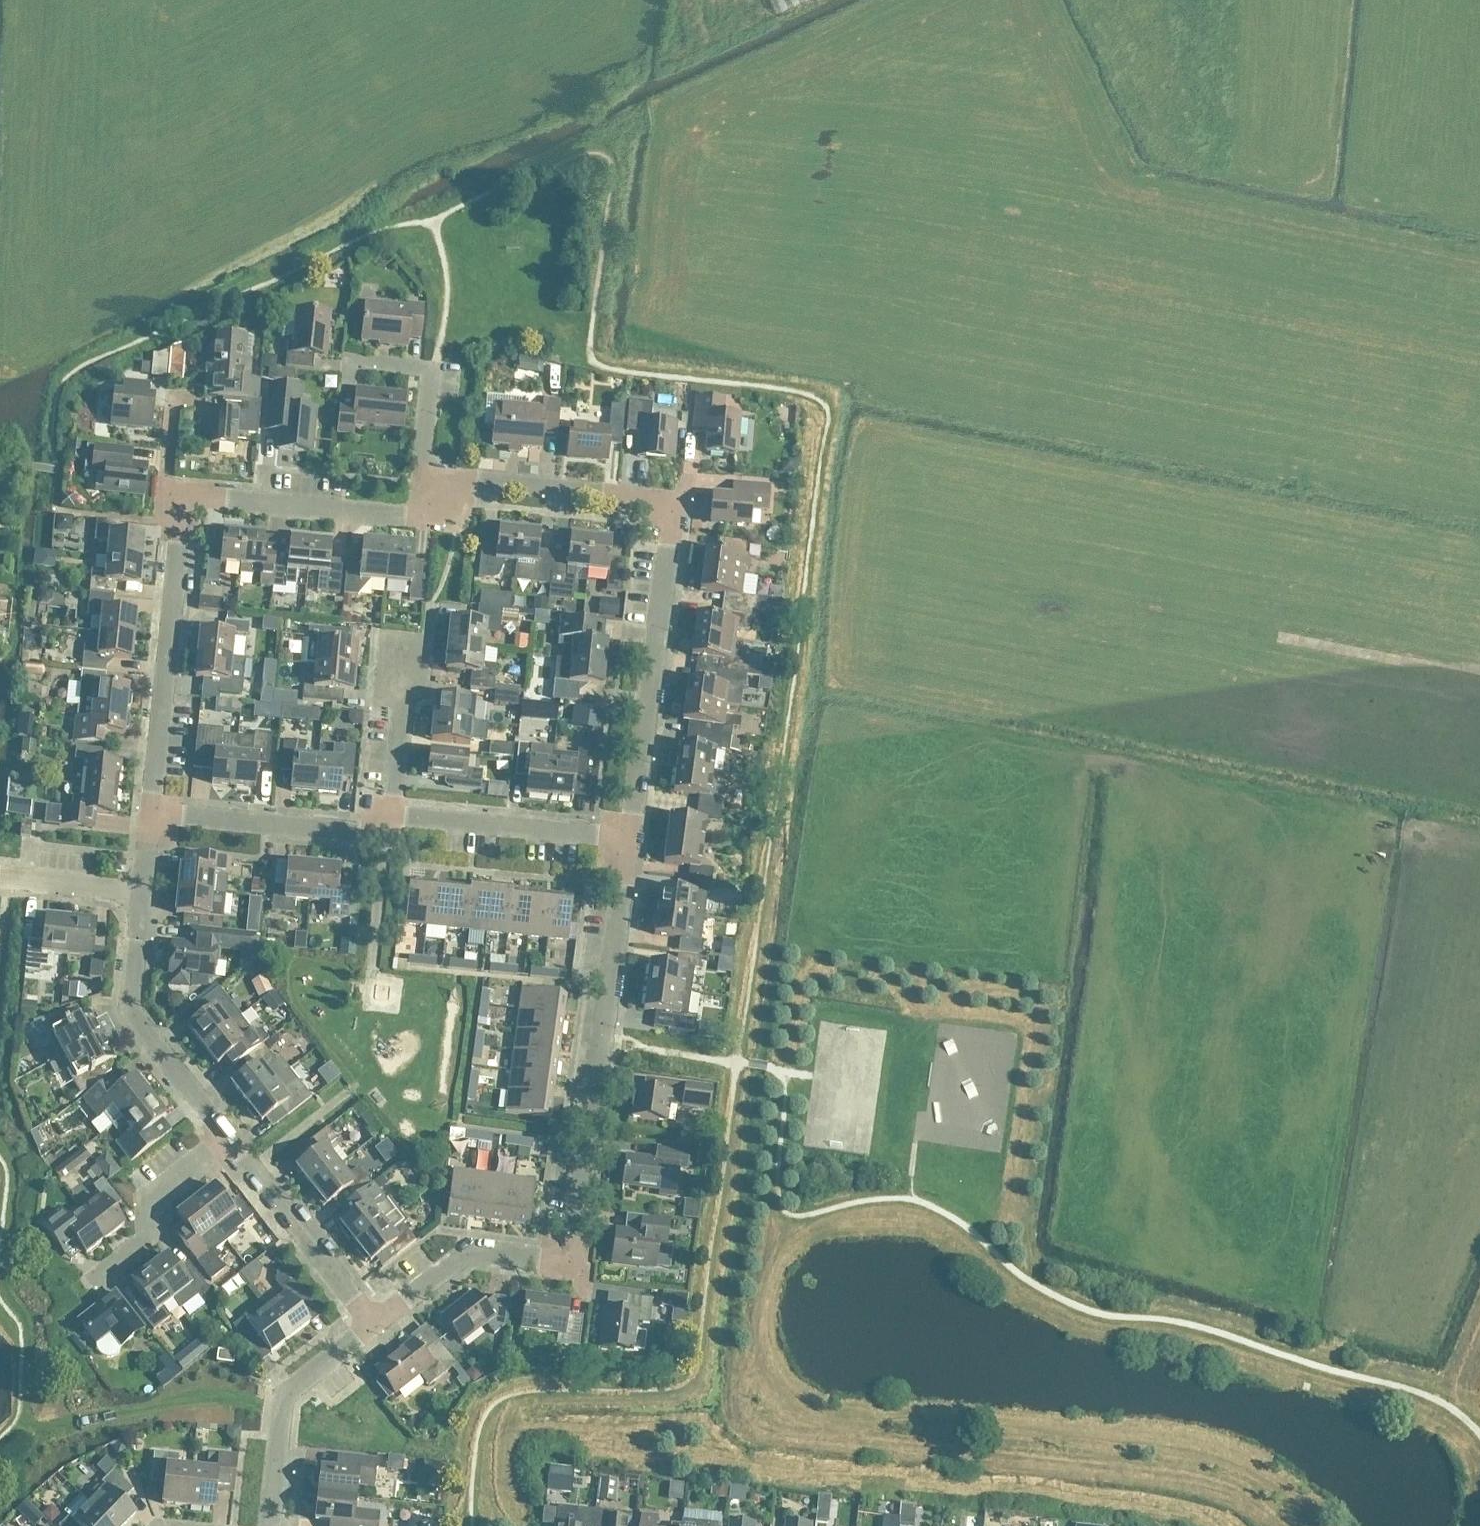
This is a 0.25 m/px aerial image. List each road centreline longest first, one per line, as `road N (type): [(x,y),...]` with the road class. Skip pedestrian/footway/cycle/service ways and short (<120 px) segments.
road 1 (residential): [(372,1321),(471,1249),(565,1259),(626,840)]
road 2 (residential): [(626,840),(674,501),(476,481),(433,505)]
road 3 (residential): [(177,490),(149,811)]
road 4 (residential): [(142,892),(126,1008),(227,1136)]
road 5 (residential): [(433,505),(413,514),(177,490)]
road 6 (residential): [(269,1525),(278,1398),(372,1321)]
road 7 (residential): [(388,824),(358,832),(149,811)]
road 8 (residential): [(626,840),(415,816),(388,824)]
road 9 (residential): [(227,1136),(372,1321)]
road 10 (residential): [(433,505),(420,481),(432,367),(347,359)]
road 11 (residential): [(89,1283),(145,1241),(143,1201),(227,1136)]
road 12 (residential): [(388,824),(406,637)]
road 13 (residential): [(142,892),(0,876)]

